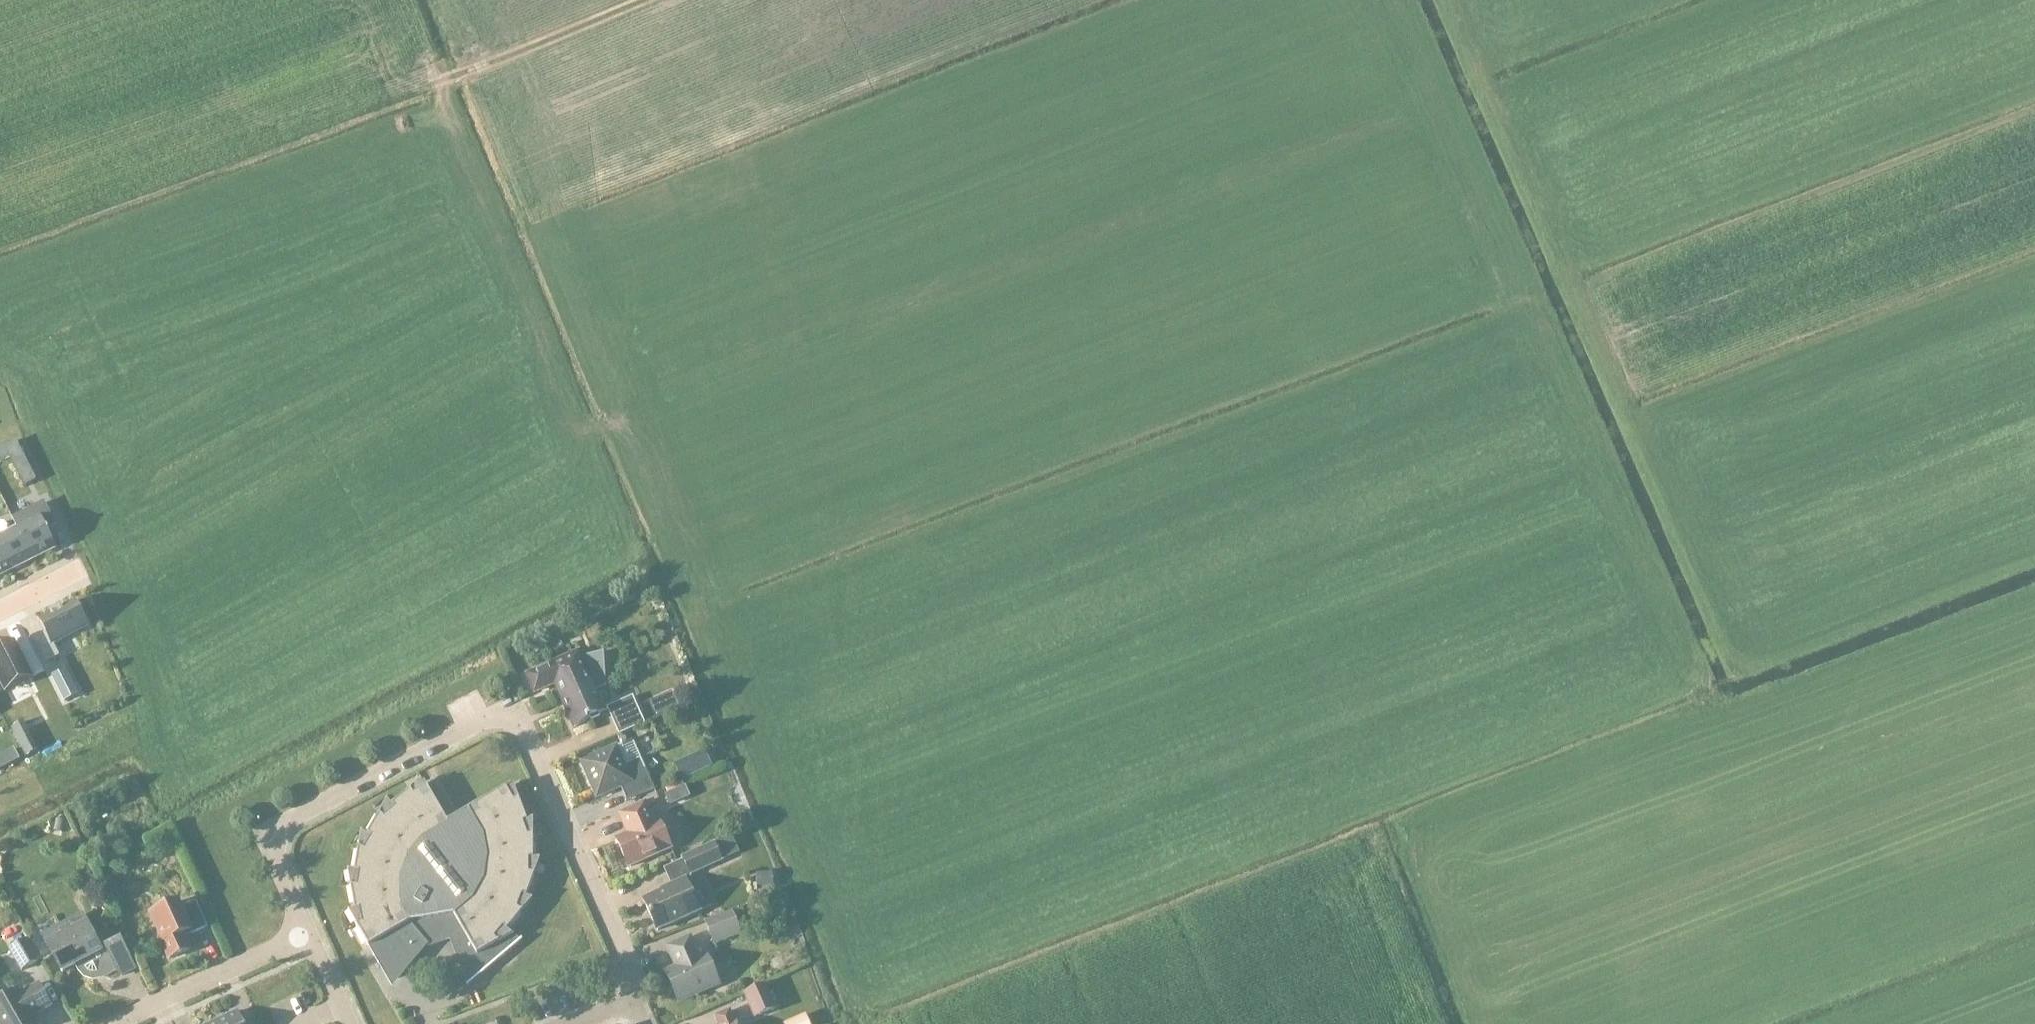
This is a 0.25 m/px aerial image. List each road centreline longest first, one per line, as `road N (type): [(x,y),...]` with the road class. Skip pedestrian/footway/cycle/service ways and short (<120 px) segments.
road 1 (residential): [(307,934),(261,834),(512,705)]
road 2 (residential): [(628,1005),(626,959),(512,705)]
road 3 (track): [(643,0),(442,82)]
road 4 (residential): [(113,1023),(307,934)]

